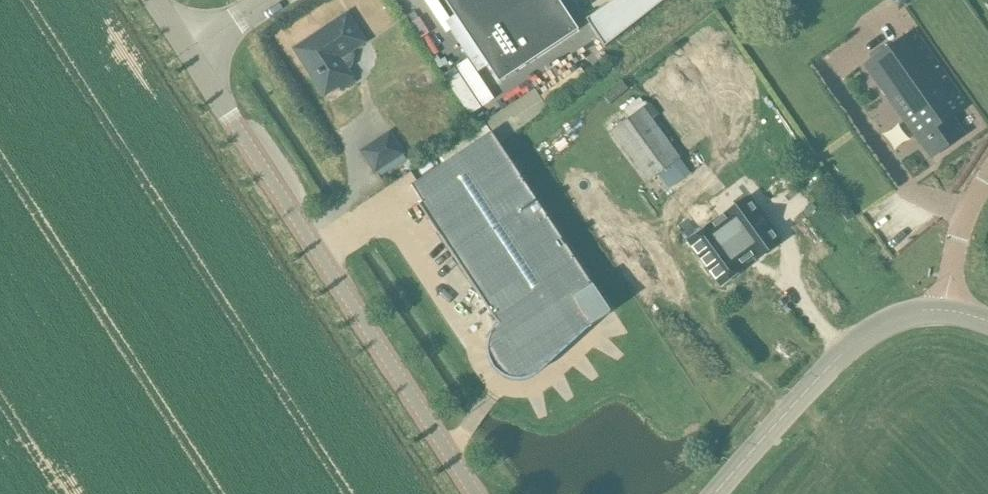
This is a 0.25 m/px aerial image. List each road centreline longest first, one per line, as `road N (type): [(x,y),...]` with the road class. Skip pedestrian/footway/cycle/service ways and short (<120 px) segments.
road 1 (unclassified): [(479,493),(191,53)]
road 2 (secondary): [(718,493),(849,349),(905,312),(946,307)]
road 3 (residential): [(946,307),(958,237),(987,172)]

